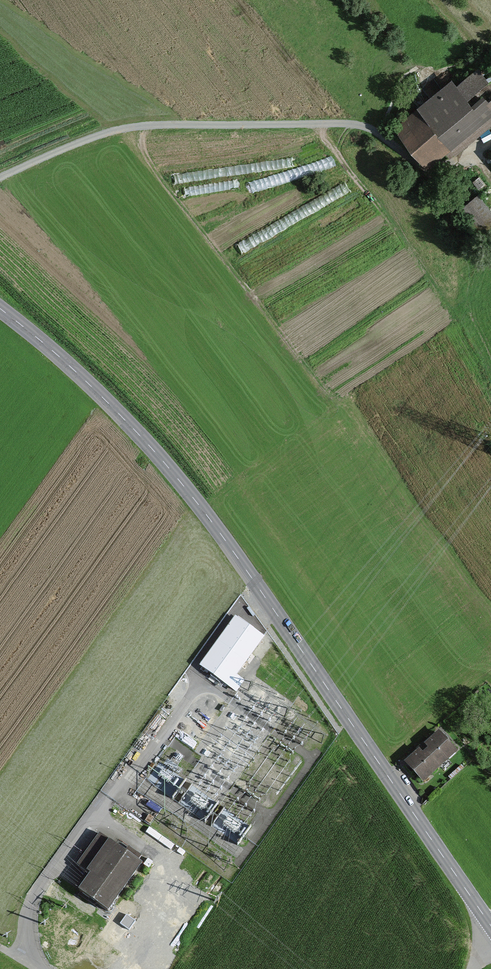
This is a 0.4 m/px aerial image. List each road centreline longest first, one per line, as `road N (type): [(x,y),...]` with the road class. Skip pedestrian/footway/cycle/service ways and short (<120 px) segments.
road 1 (secondary): [(490,928),(242,560),(163,460),(0,307)]
road 2 (track): [(483,152),(437,170),(368,129),(157,127),(93,139),(0,180)]
road 3 (unclassified): [(119,779),(33,904),(40,968)]

